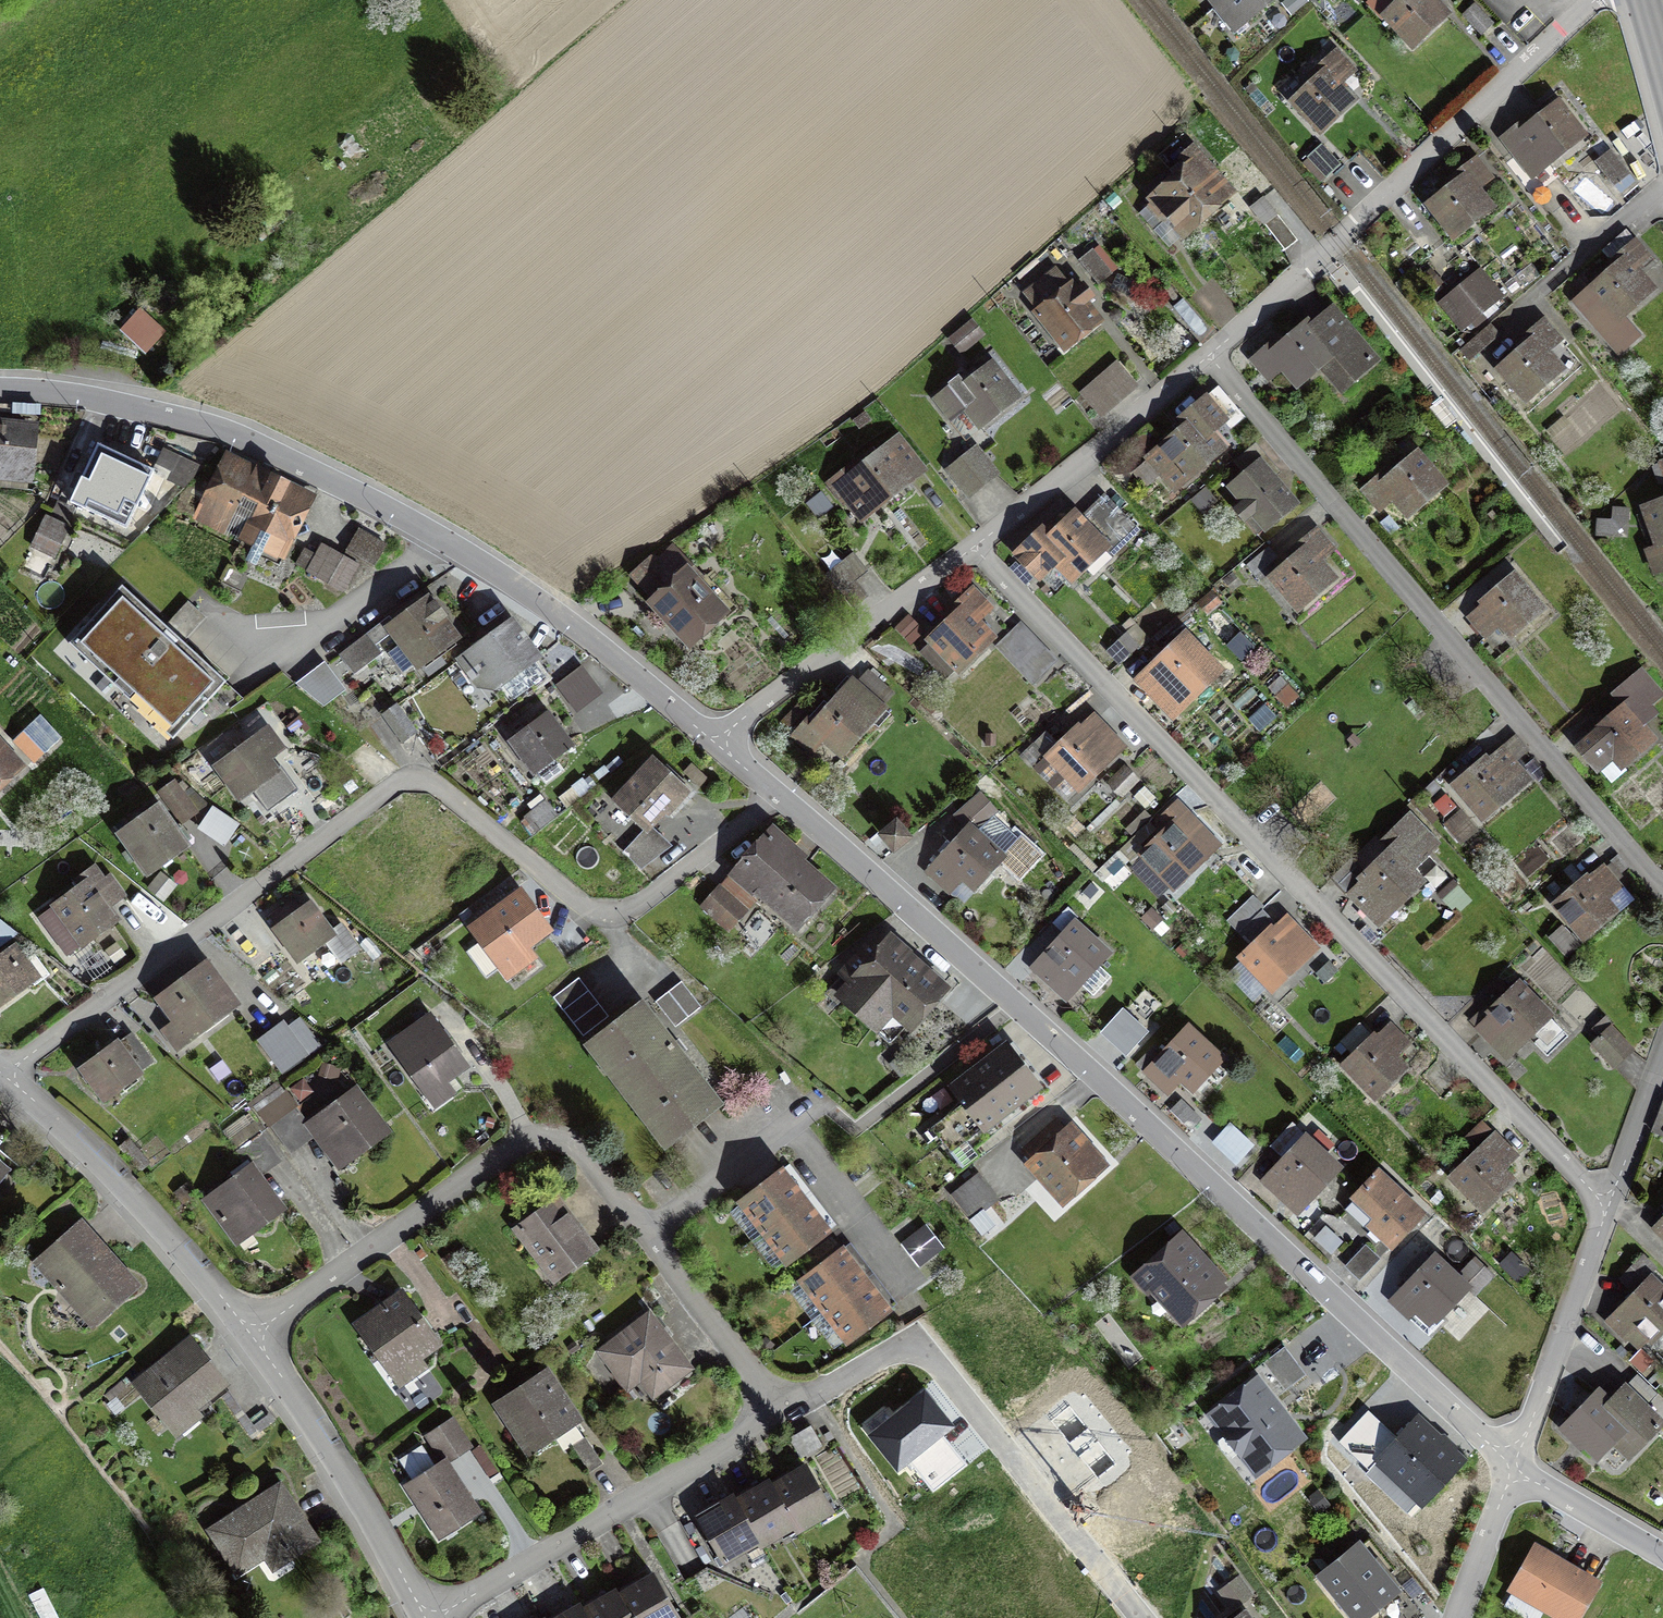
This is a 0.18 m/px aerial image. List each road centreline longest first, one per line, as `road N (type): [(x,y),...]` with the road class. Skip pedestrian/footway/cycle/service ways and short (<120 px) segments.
road 1 (residential): [(778,796),(1099,1079),(1515,1468)]
road 2 (residential): [(778,796),(637,908),(602,913),(574,900),(448,794),(428,782),(401,782),(4,1075)]
road 3 (residential): [(969,554),(1612,1207)]
road 4 (residential): [(0,389),(75,396),(220,429),(349,488),(547,607),(714,742)]
road 5 (residential): [(249,1337),(514,1149),(560,1147),(596,1172),(782,1415)]
road 6 (residential): [(1662,872),(1208,353)]
road 7 (residential): [(1593,0),(1208,353)]
road 8 (residential): [(782,1415),(892,1351),(922,1354),(1141,1617)]
road 9 (residential): [(782,1415),(440,1617)]
road 10 (residential): [(4,1075),(249,1337)]
road 11 (residential): [(249,1337),(420,1617)]
road 12 (residential): [(969,554),(714,742)]
road 13 (residential): [(1208,353),(969,554)]
road 14 (residential): [(1612,1207),(1515,1468)]
road 15 (residential): [(1515,1468),(1662,1553)]
road 16 (residential): [(1515,1468),(1457,1617)]
road 17 (residential): [(1662,1061),(1612,1207)]

